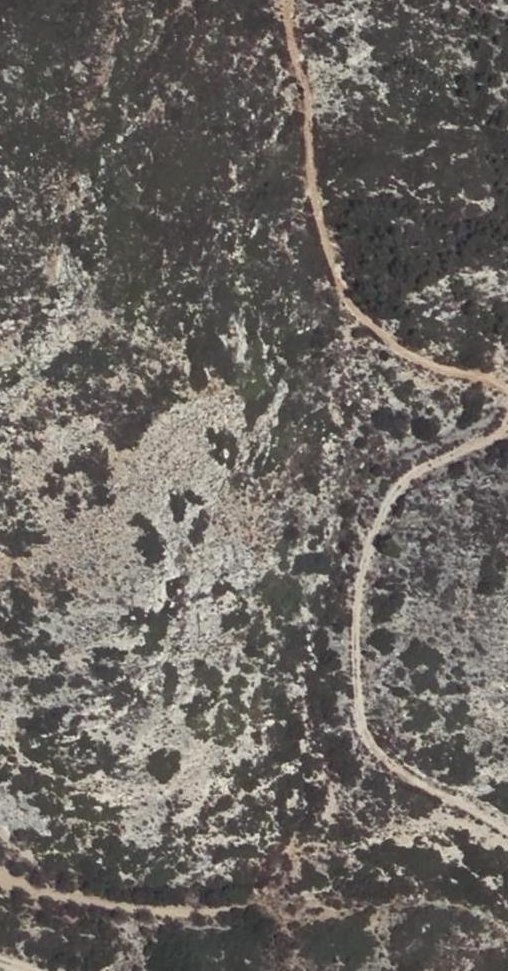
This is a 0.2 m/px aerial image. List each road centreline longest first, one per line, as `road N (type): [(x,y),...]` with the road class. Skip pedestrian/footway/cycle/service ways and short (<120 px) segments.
road 1 (track): [(507,834),(374,748),(365,722),(360,593),(396,488),(507,424)]
road 2 (track): [(507,391),(413,356),(374,328),(350,296),(320,222),(325,116),(294,0)]

